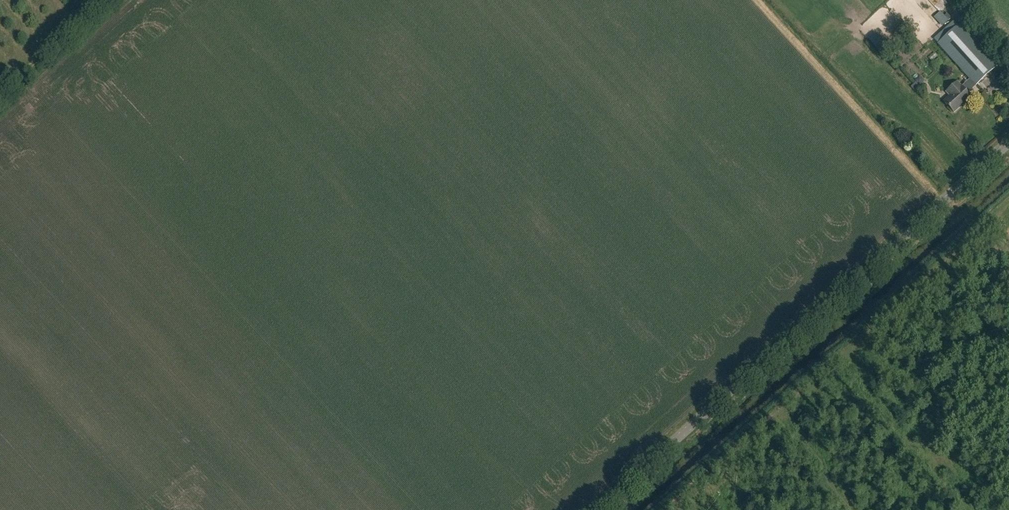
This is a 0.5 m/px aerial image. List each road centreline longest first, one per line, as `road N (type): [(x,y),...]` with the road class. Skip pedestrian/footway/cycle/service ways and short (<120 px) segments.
road 1 (tertiary): [(595,509),(1008,142)]
road 2 (track): [(0,93),(103,0)]

